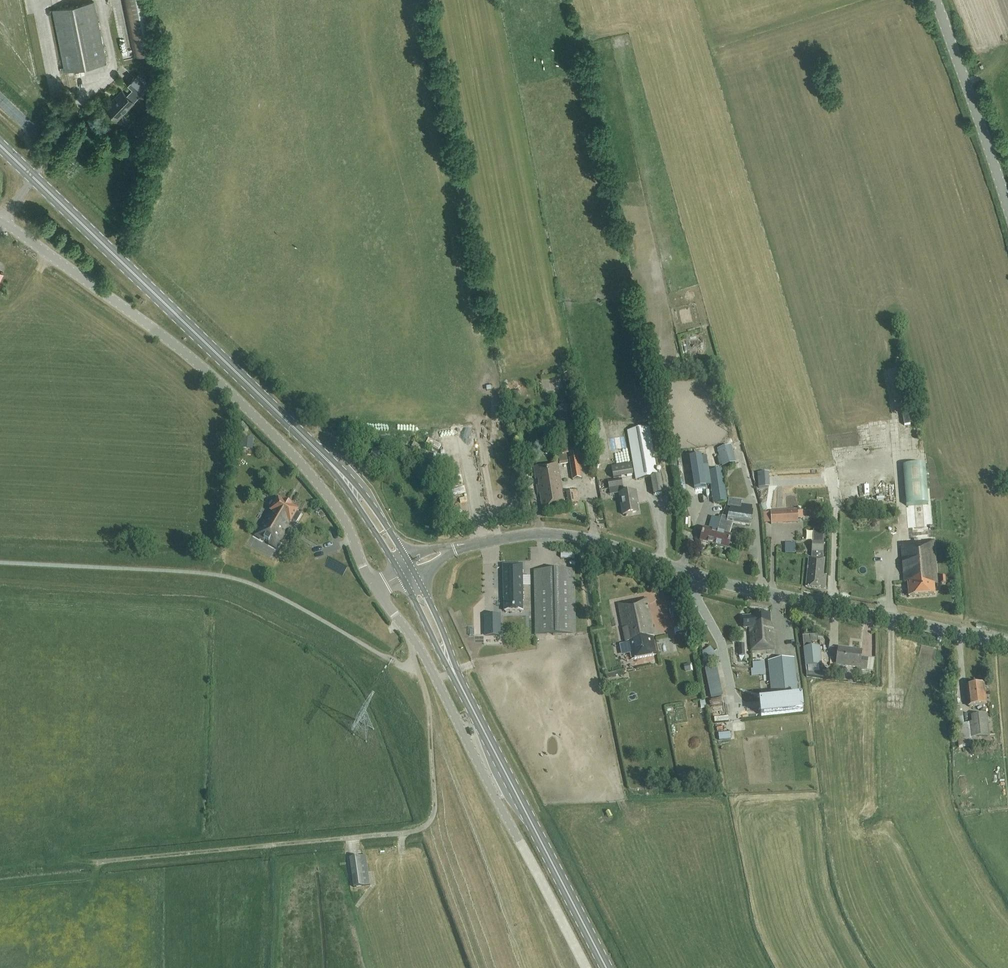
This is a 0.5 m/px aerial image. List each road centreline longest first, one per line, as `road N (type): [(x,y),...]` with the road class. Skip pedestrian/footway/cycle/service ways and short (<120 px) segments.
road 1 (tertiary): [(449,549),(533,533),(575,536),(750,589),(1007,642)]
road 2 (unclassified): [(375,587),(334,504),(239,400),(162,334),(2,222)]
road 3 (unclassified): [(416,662),(434,791),(425,825),(91,861)]
road 4 (primary): [(324,457),(33,177)]
road 5 (unclassified): [(586,967),(408,632)]
road 6 (primary): [(606,967),(452,667)]
road 7 (tertiary): [(1007,208),(935,0)]
road 8 (primary): [(324,457),(400,574)]
road 9 (primary): [(406,558),(365,496),(324,457)]

